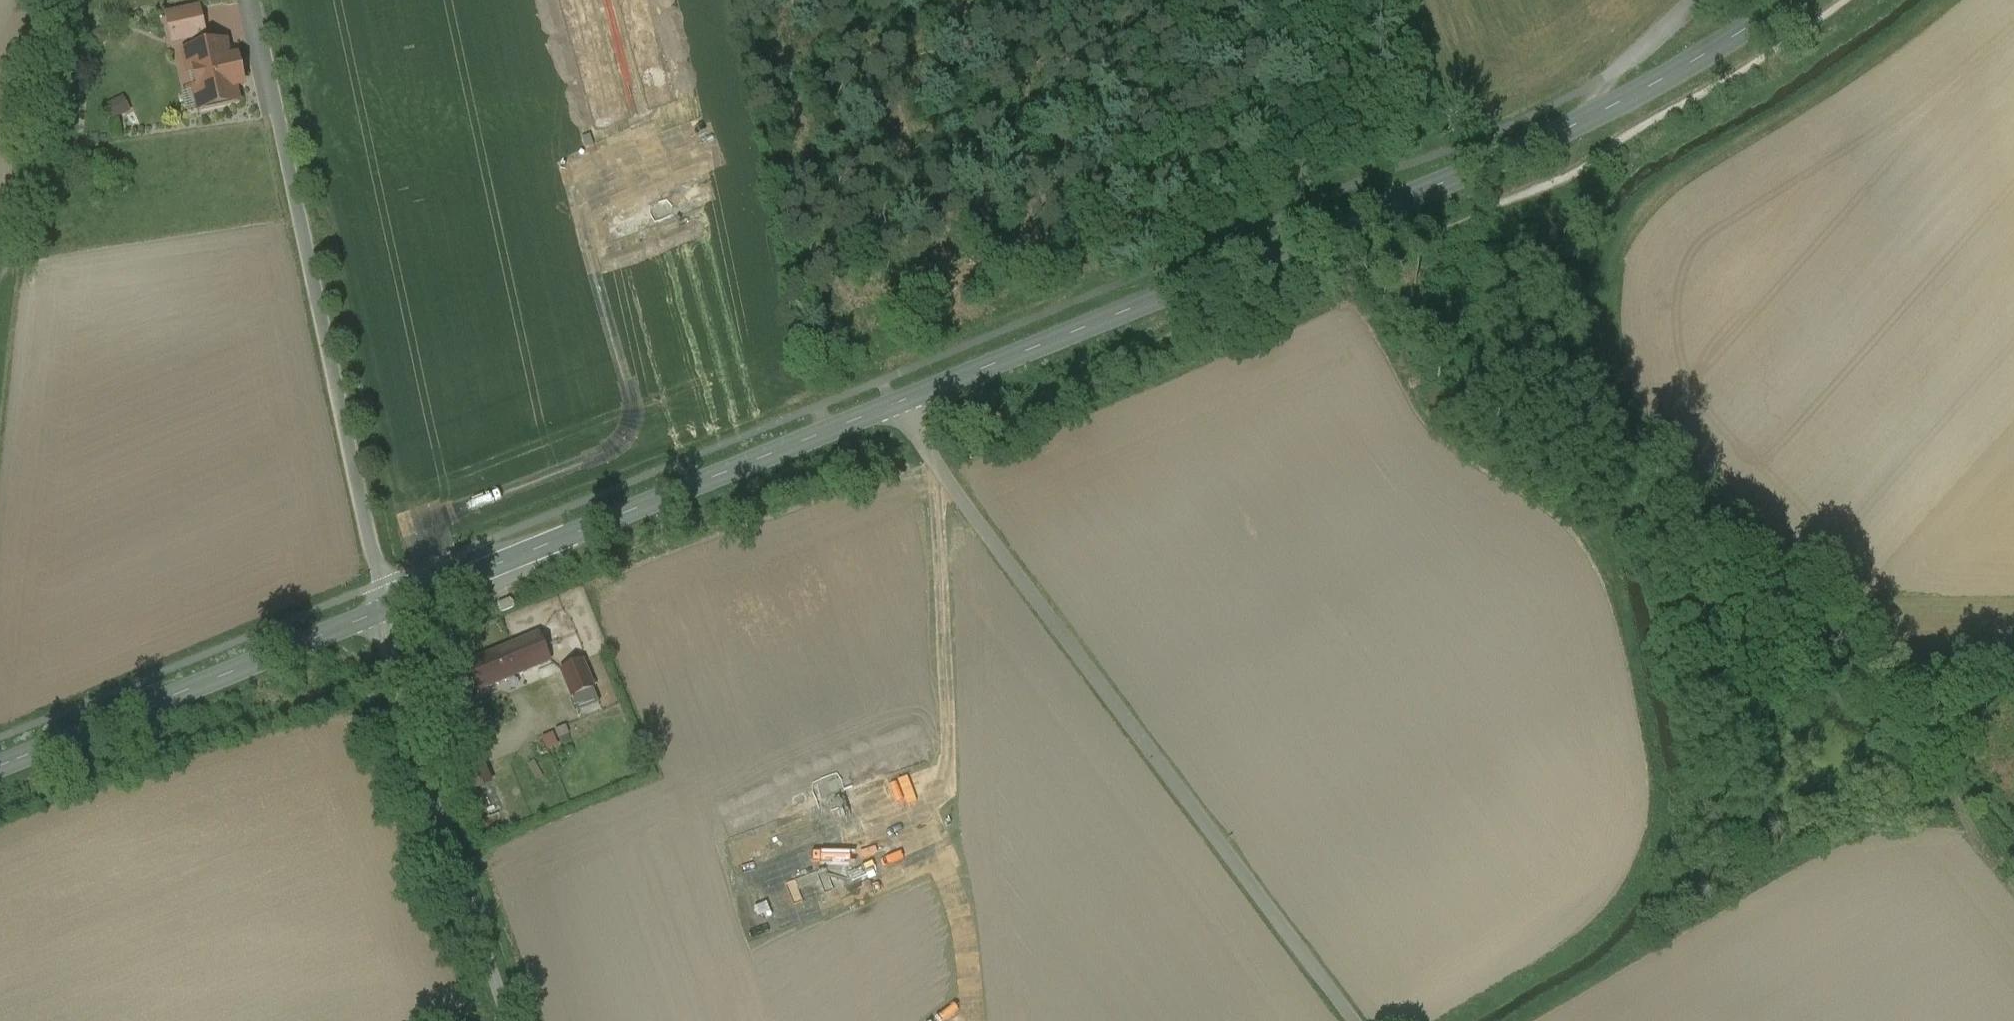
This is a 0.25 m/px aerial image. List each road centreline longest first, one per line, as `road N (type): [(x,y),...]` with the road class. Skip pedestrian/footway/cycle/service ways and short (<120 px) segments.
road 1 (tertiary): [(1789,0),(1661,80),(1533,146),(901,402)]
road 2 (unclassified): [(901,402),(937,467),(1352,1020)]
road 3 (unclassified): [(250,0),(387,609)]
road 4 (tertiary): [(901,402),(387,609)]
road 5 (unclassified): [(387,609),(420,782),(507,1020)]
road 6 (tertiary): [(387,609),(0,768)]
road 7 (unclassified): [(1603,79),(1699,0)]

